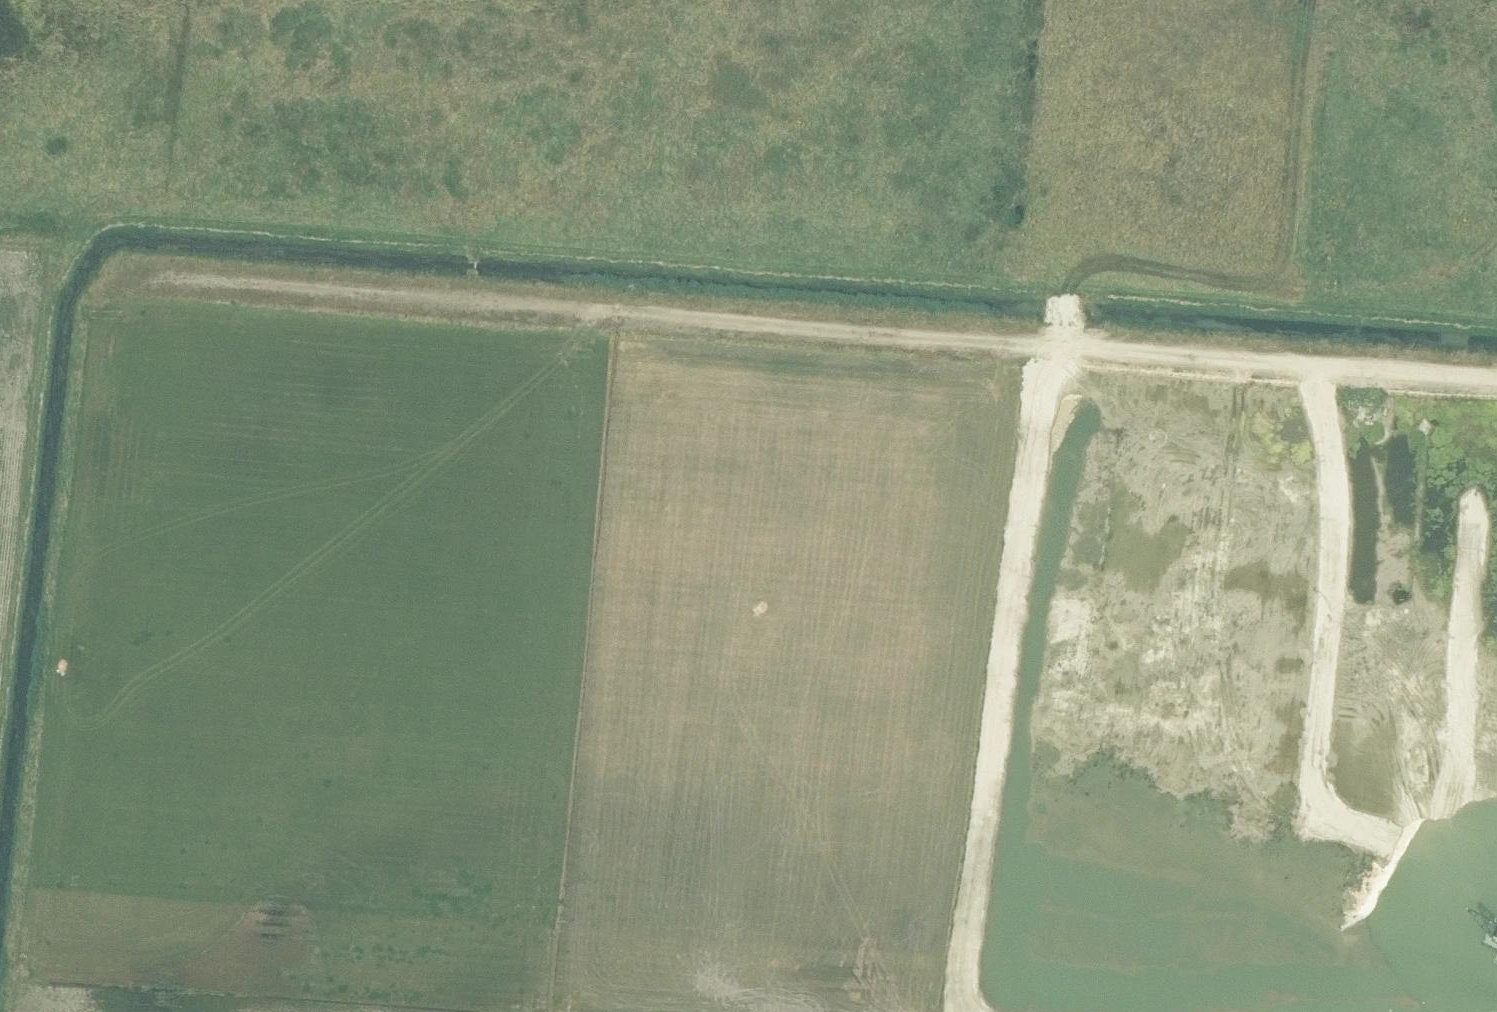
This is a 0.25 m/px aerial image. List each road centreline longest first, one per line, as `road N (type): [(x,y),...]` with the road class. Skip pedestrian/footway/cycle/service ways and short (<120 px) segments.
road 1 (track): [(5,1011),(82,303),(106,180),(412,76),(667,34),(1020,14),(1358,16),(1496,59)]

